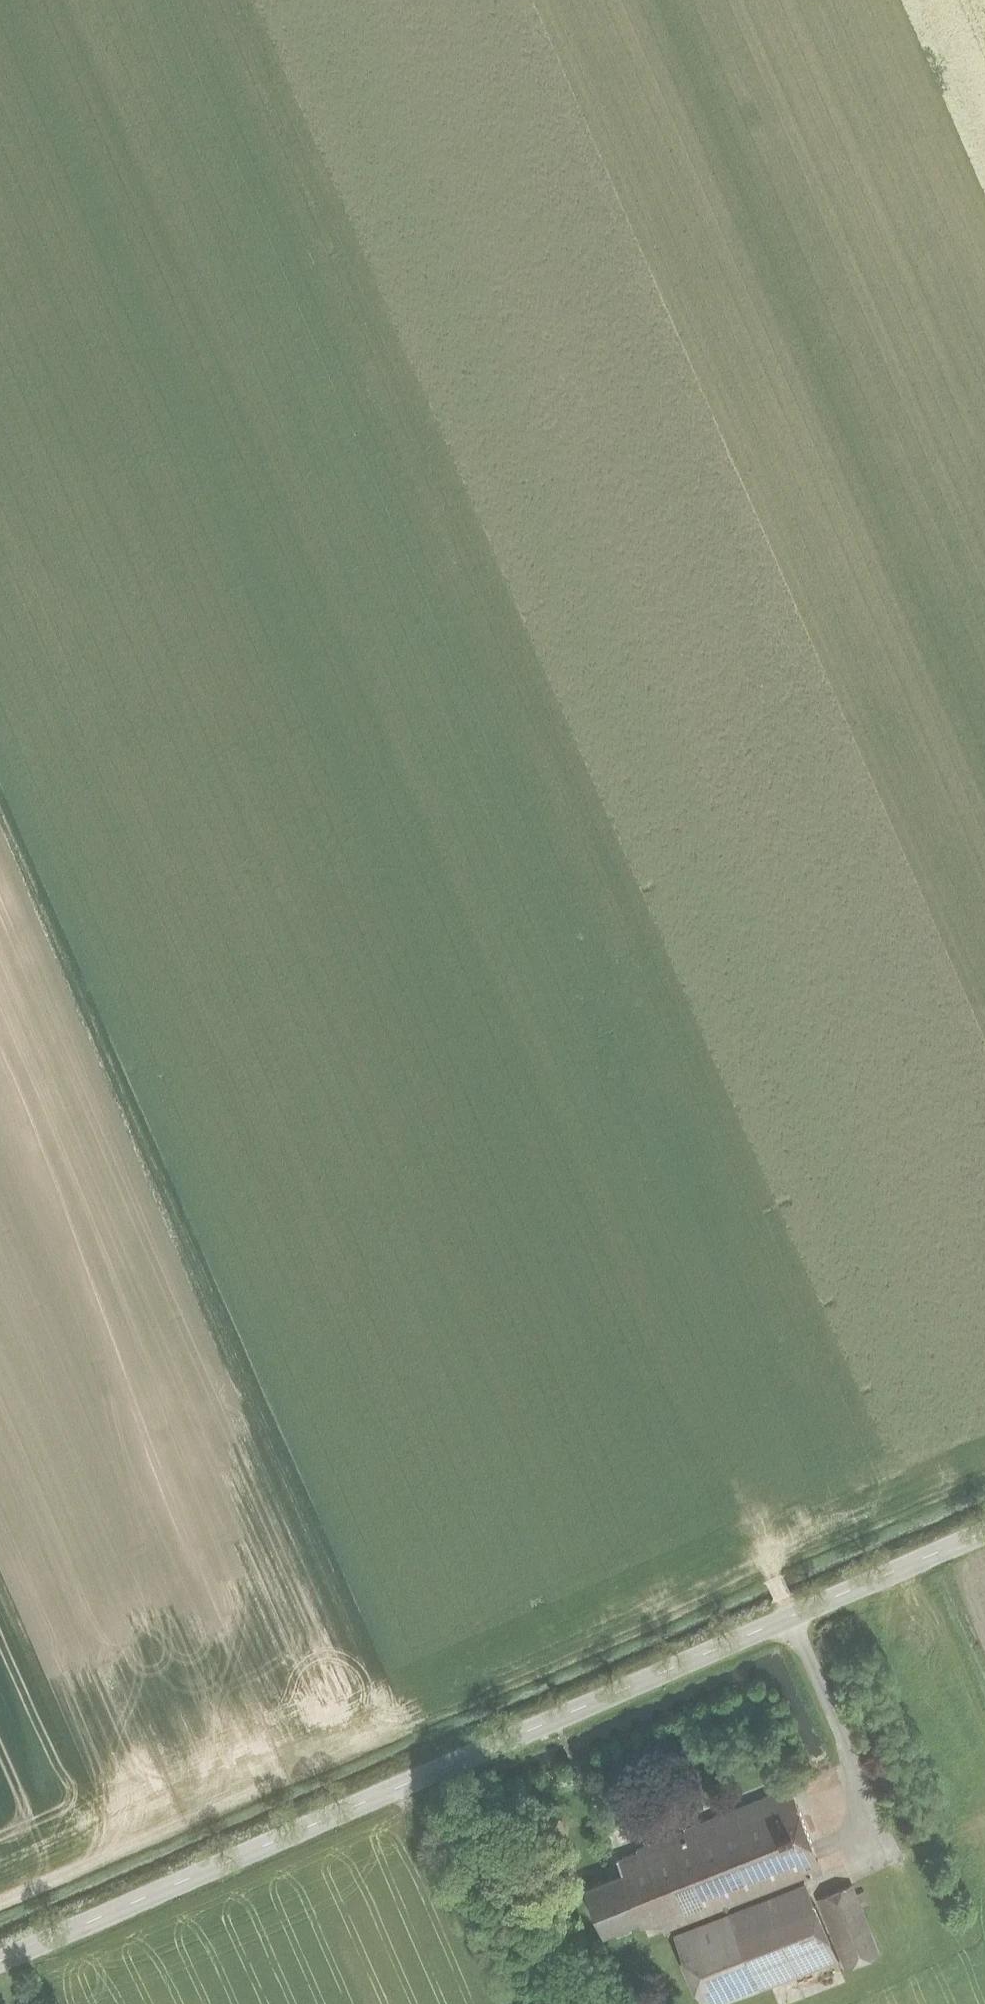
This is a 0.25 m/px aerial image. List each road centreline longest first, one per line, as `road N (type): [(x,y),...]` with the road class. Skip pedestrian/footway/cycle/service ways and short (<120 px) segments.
road 1 (tertiary): [(0,1959),(984,1534)]
road 2 (track): [(408,1783),(503,2003)]

